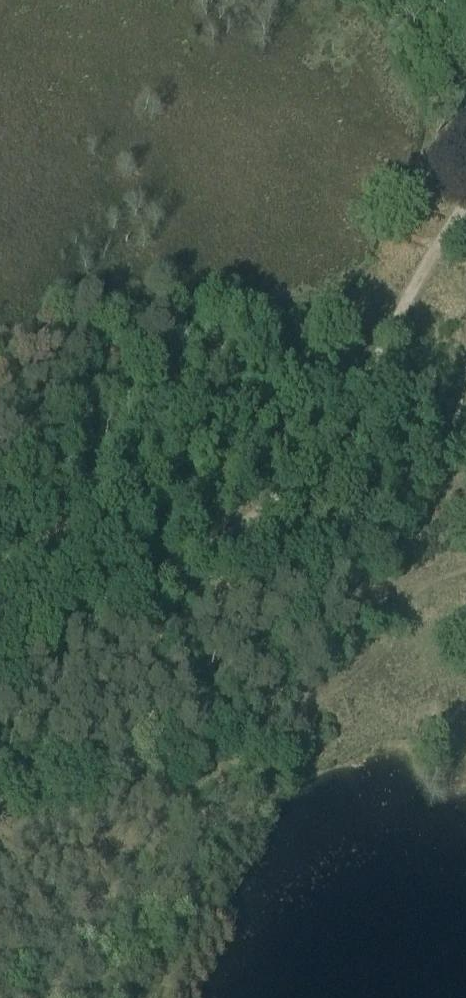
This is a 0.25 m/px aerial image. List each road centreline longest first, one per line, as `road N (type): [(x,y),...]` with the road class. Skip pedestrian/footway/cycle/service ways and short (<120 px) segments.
road 1 (track): [(0,616),(57,609),(176,553),(191,556),(287,485),(350,405),(465,200)]

